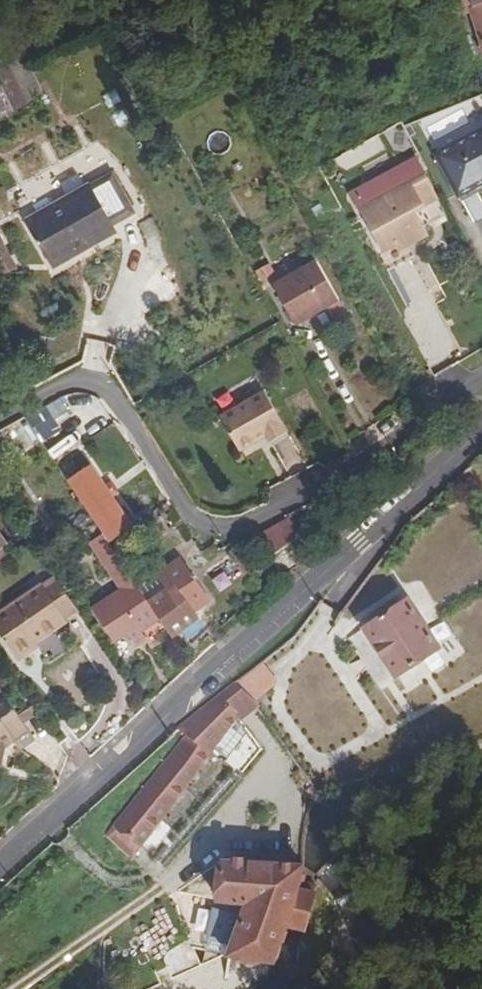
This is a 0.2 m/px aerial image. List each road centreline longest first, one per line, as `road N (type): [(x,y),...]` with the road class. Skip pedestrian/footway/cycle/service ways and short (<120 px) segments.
road 1 (tertiary): [(0,869),(481,418)]
road 2 (residential): [(481,390),(296,500),(218,529),(187,524),(114,397),(79,380),(0,419)]

